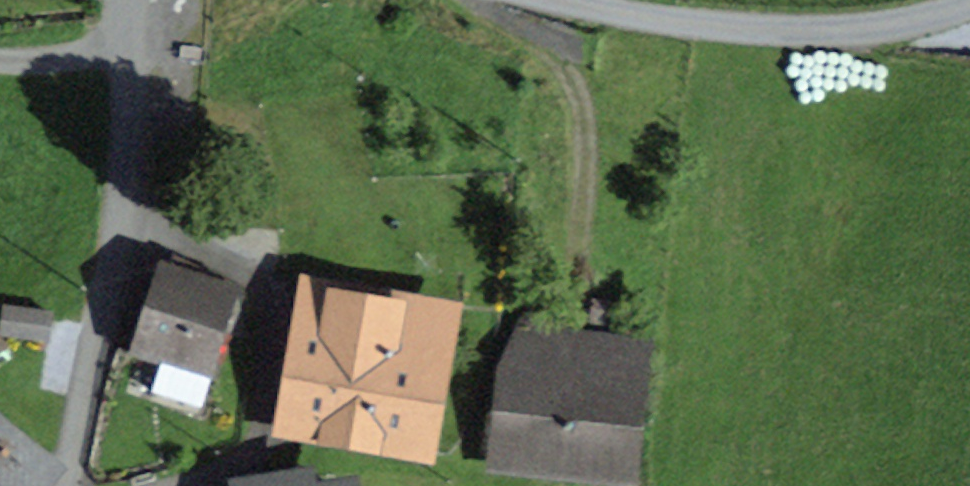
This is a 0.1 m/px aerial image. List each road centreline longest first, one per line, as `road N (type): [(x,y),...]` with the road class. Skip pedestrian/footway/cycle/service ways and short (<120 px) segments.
road 1 (residential): [(543,0),(679,27),(773,35),(898,30),(969,8)]
road 2 (track): [(576,267),(585,174),(574,87),(558,60),(461,0)]

